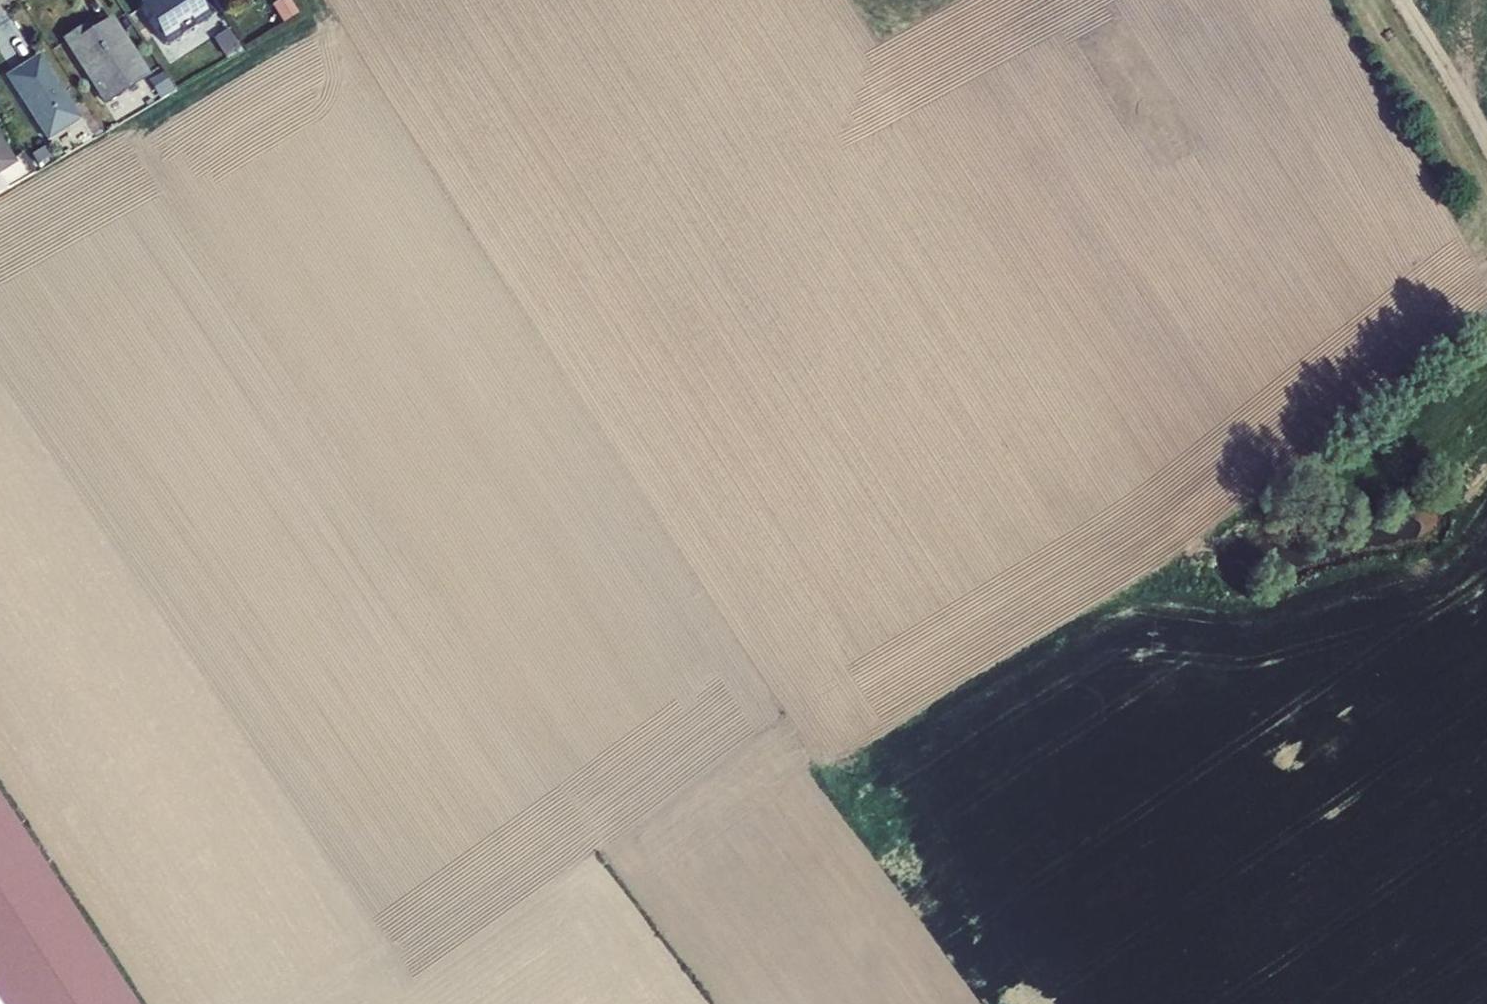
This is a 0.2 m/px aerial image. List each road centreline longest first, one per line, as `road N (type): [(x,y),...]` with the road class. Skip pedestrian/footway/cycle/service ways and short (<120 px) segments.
road 1 (track): [(1486,138),(1404,0)]

